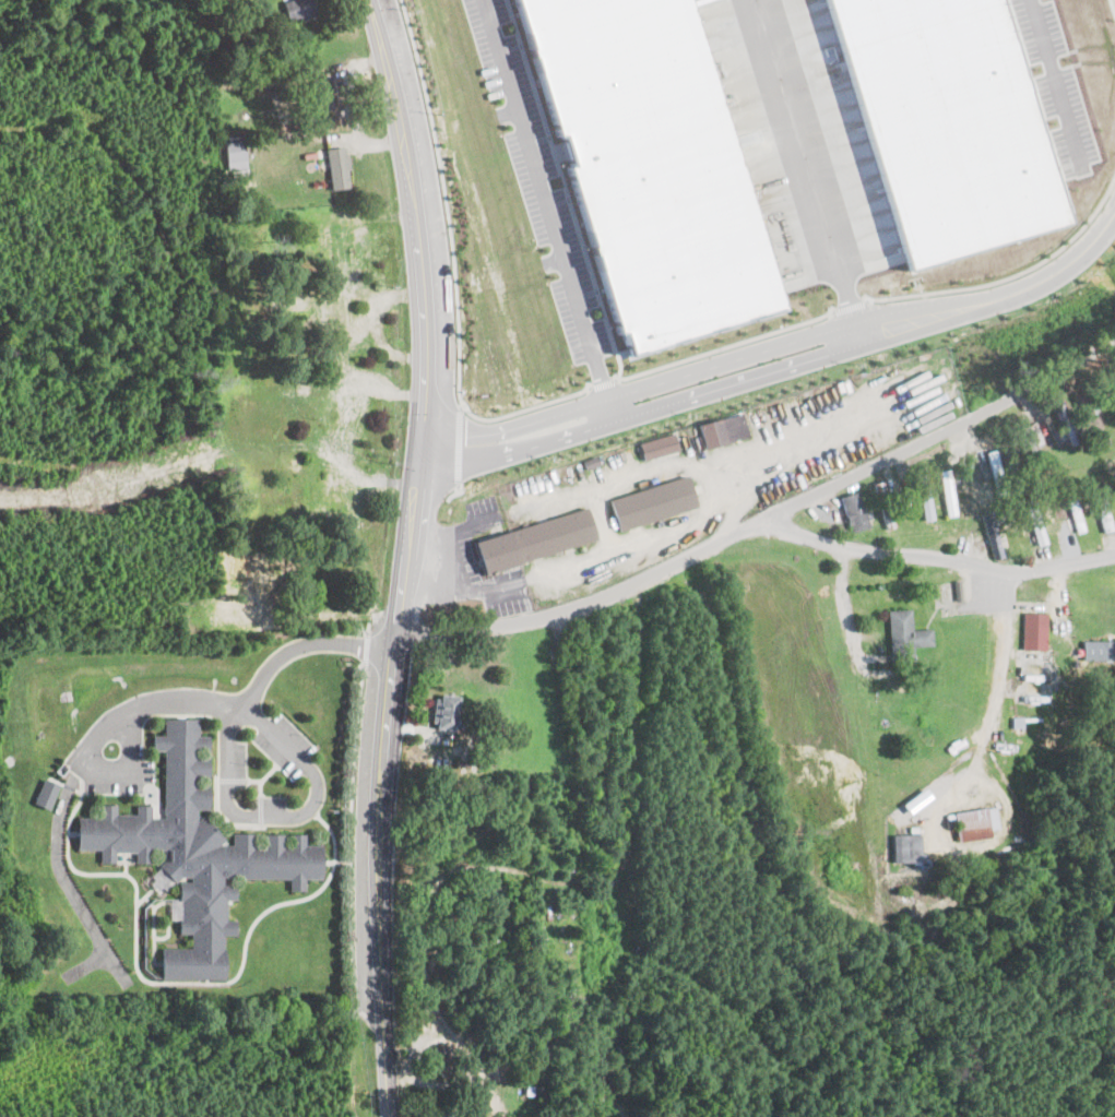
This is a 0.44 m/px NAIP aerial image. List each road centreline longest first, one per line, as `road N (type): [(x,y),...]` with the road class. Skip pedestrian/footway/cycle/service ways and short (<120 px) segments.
road 1 (residential): [(388,1116),(376,812),(420,371),(393,109),(367,0)]
road 2 (residential): [(392,638),(576,607),(1114,345)]
road 3 (residential): [(417,450),(494,443),(981,304),(1070,262),(1114,211)]
road 4 (residential): [(768,516),(832,543),(1032,571),(1114,560)]

